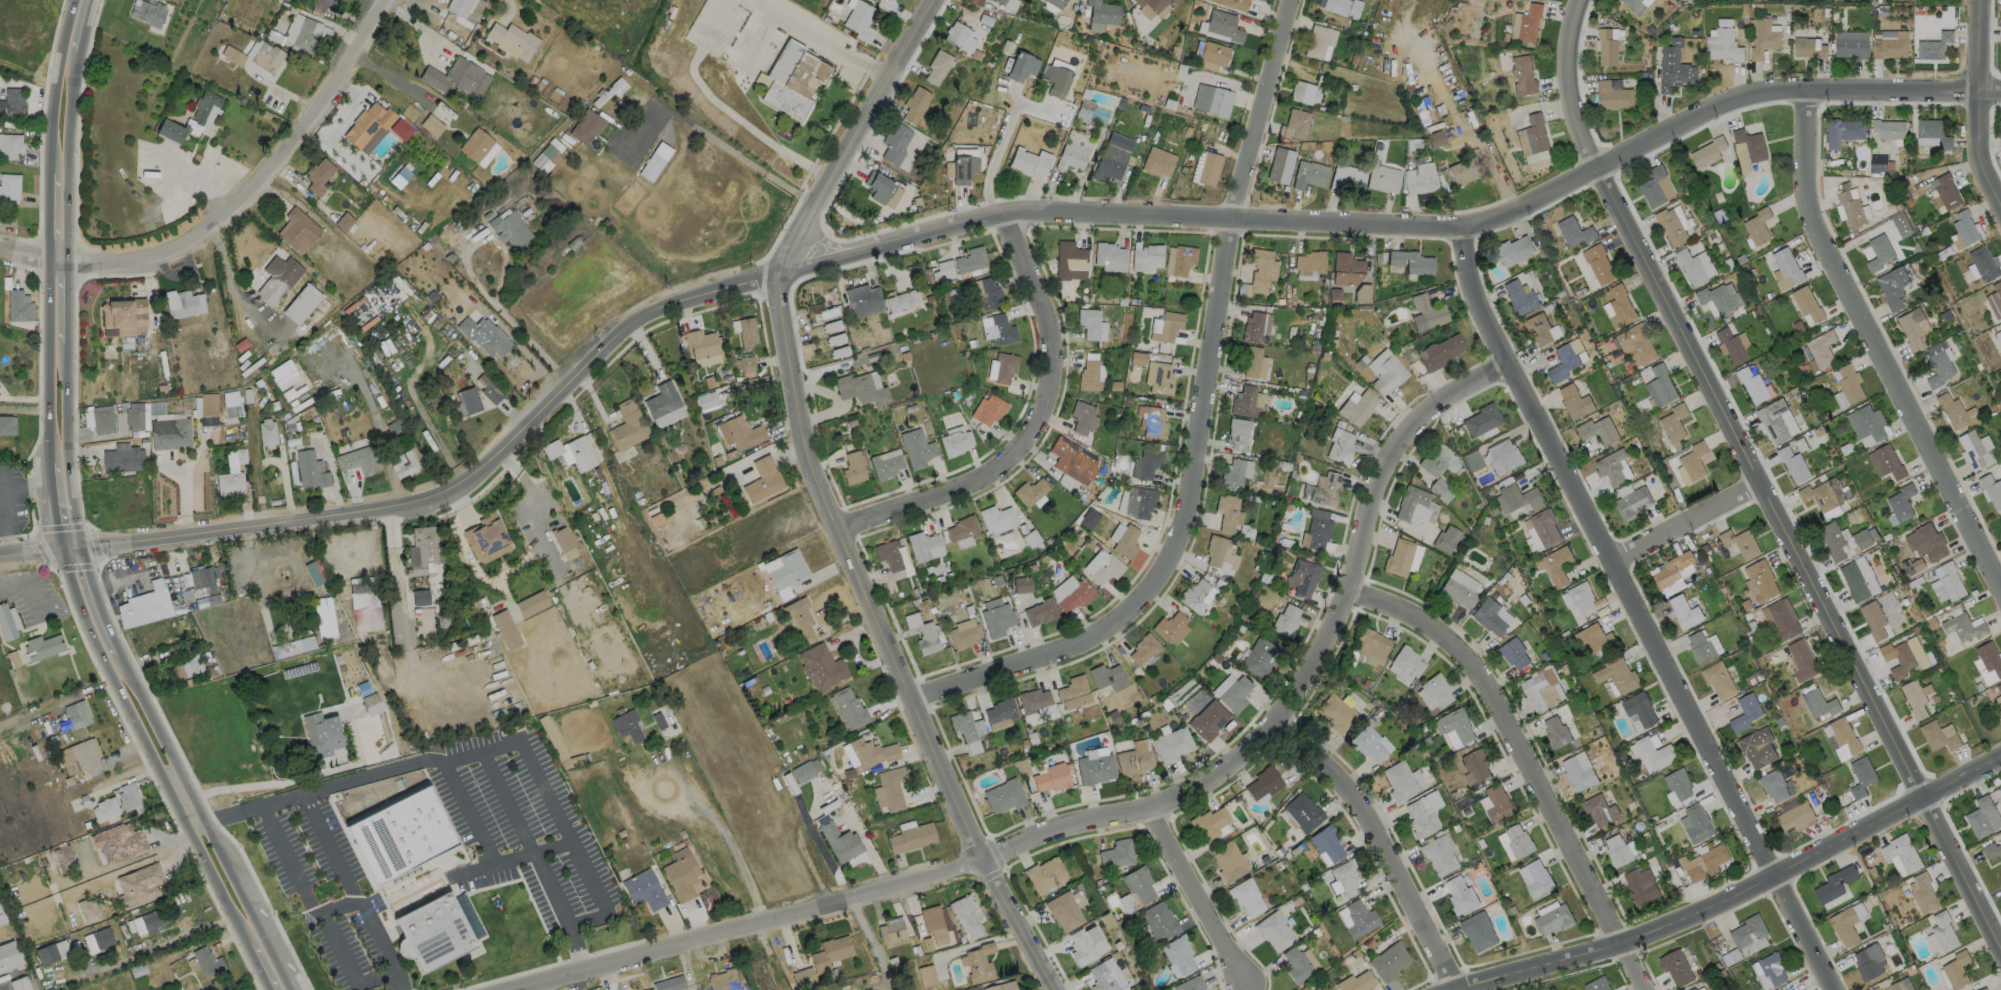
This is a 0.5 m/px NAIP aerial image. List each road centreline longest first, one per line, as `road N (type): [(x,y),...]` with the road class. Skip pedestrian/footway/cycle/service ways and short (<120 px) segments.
road 1 (residential): [(1510,364),(1435,407),(1398,443),(1323,655),(1302,690),(1223,774),(1153,807),(519,989)]
road 2 (residential): [(2000,945),(1600,169)]
road 3 (tertiary): [(760,278),(1007,212),(1463,227),(1600,169)]
road 4 (tertiary): [(0,554),(398,513),(460,489),(621,331),(672,299),(760,278)]
road 5 (residential): [(1058,989),(985,856),(806,436),(784,320),(784,272)]
road 6 (residential): [(1773,872),(1476,300),(1463,227)]
road 7 (residential): [(920,693),(1103,640),(1162,572),(1186,526),(1233,217)]
road 8 (residential): [(2000,757),(1625,948),(1469,989)]
road 9 (residential): [(2000,587),(1814,225),(1806,88)]
road 10 (residential): [(1646,989),(1487,682),(1461,649),(1425,624),(1346,594)]
road 11 (residential): [(375,0),(268,176),(189,245),(144,265),(60,261),(0,246)]
road 12 (secondary): [(293,989),(112,640),(77,541)]
road 13 (secondary): [(60,545),(94,647),(269,989)]
road 14 (residential): [(1007,212),(1046,311),(1051,369),(1023,444),(967,487),(844,534)]
road 15 (residential): [(1600,169),(1754,93),(2000,92)]
road 16 (residential): [(1277,719),(1323,761),(1461,989)]
road 17 (residential): [(941,0),(784,272)]
road 18 (secondary): [(60,261),(50,275),(48,346),(50,486),(60,545)]
road 19 (secondary): [(77,541),(65,431),(67,275),(60,261)]
road 20 (secondary): [(60,261),(63,113),(86,0)]
road 21 (residential): [(1233,217),(1301,0)]
road 22 (residential): [(1249,986),(1153,807)]
road 23 (residential): [(2000,198),(1987,170),(1983,0)]
road 24 (tertiary): [(1600,169),(1573,64),(1591,0)]
road 25 (residential): [(1762,485),(1610,558)]
road 26 (residential): [(1838,989),(1773,872)]

